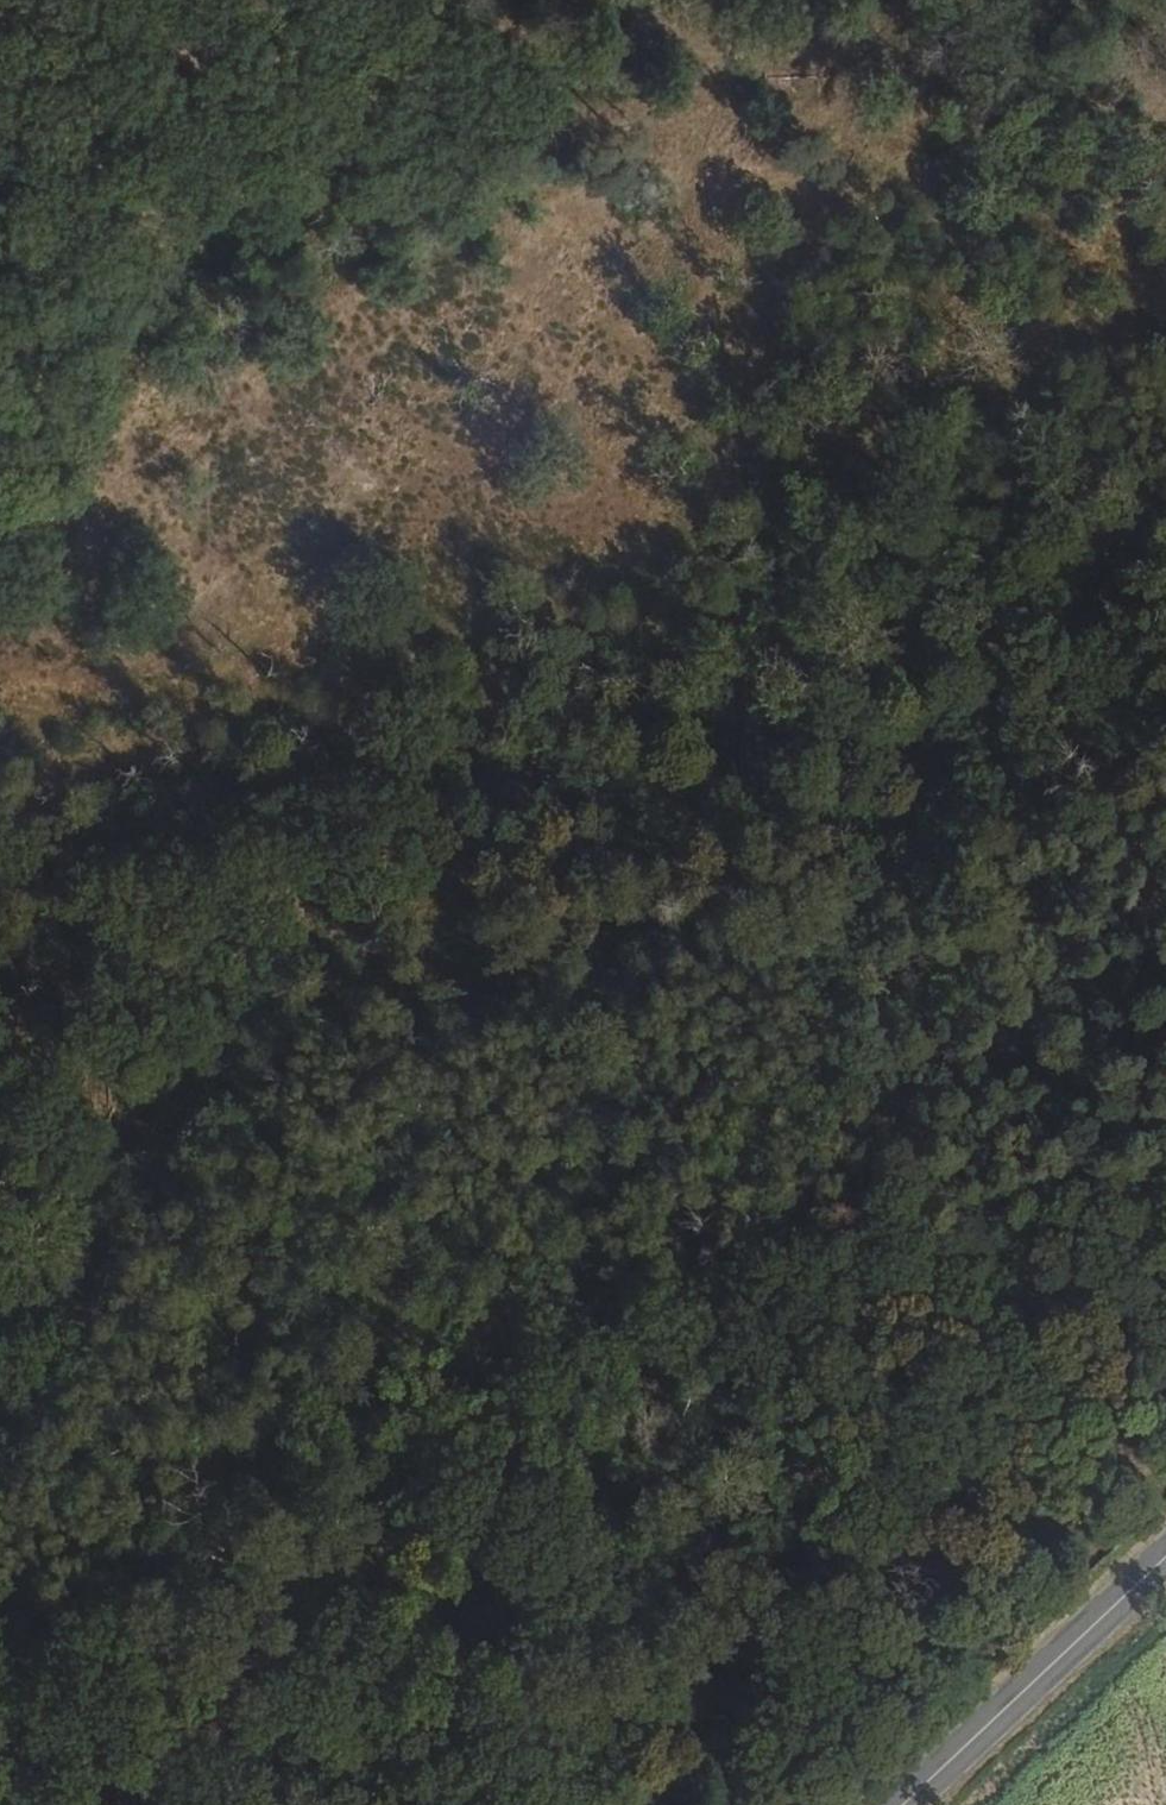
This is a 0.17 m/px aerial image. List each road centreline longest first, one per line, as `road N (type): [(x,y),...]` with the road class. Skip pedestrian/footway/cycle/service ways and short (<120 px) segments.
road 1 (track): [(654,0),(487,21),(20,306),(0,307)]
road 2 (primary): [(904,1804),(1165,1559)]

